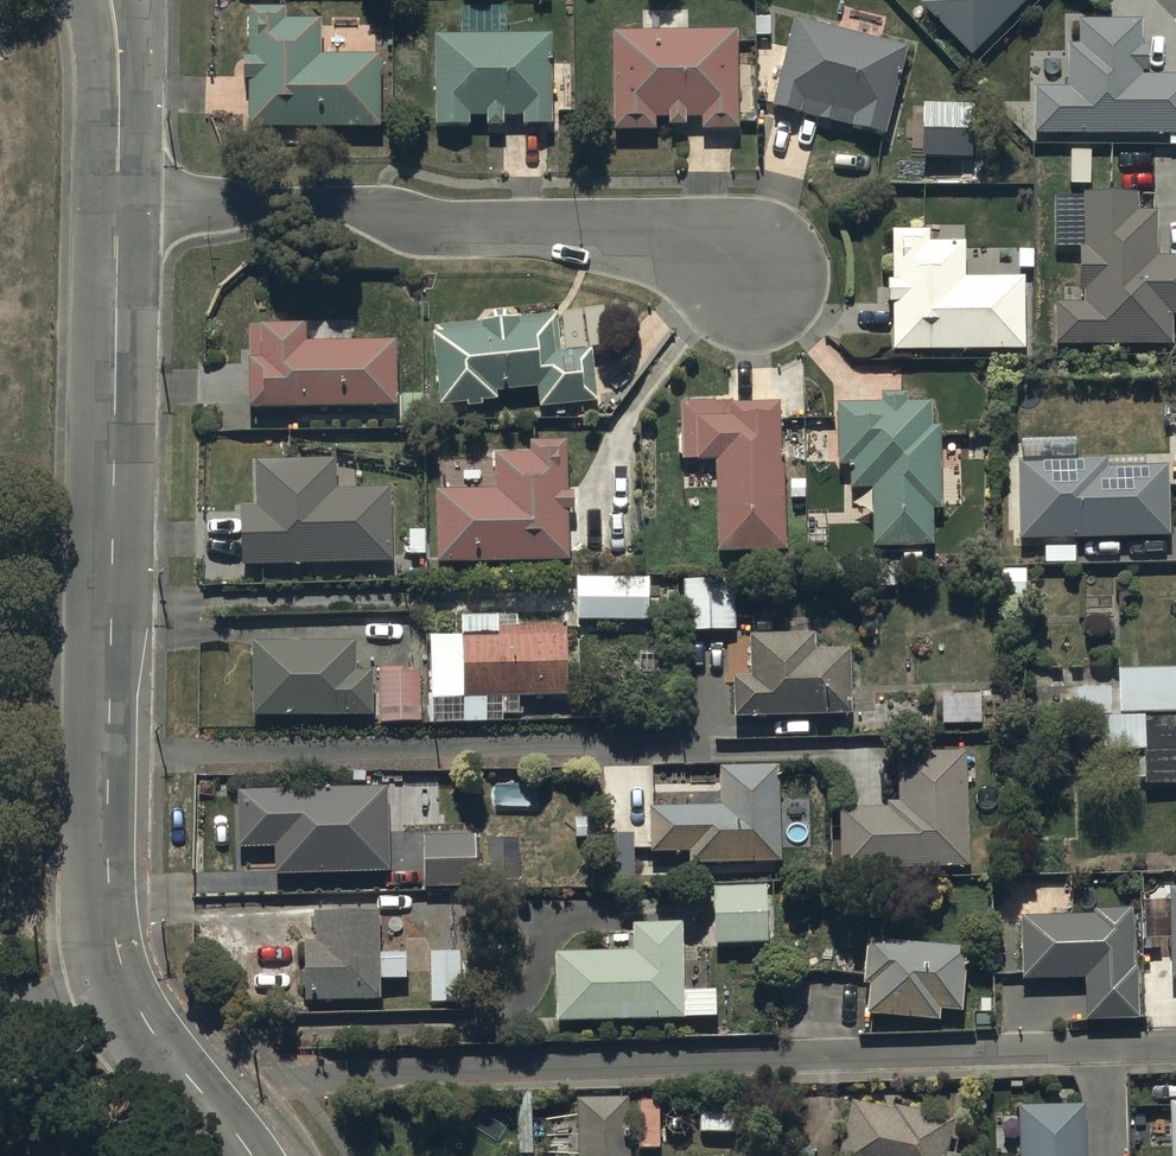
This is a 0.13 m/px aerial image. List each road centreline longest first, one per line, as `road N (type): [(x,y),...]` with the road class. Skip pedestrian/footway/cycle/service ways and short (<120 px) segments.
road 1 (tertiary): [(116,205),(109,908),(129,988),(151,1030),(252,1155)]
road 2 (residential): [(116,205),(336,202),(368,206),(419,230),(650,228),(748,275)]
road 3 (tertiary): [(110,0),(116,205)]

